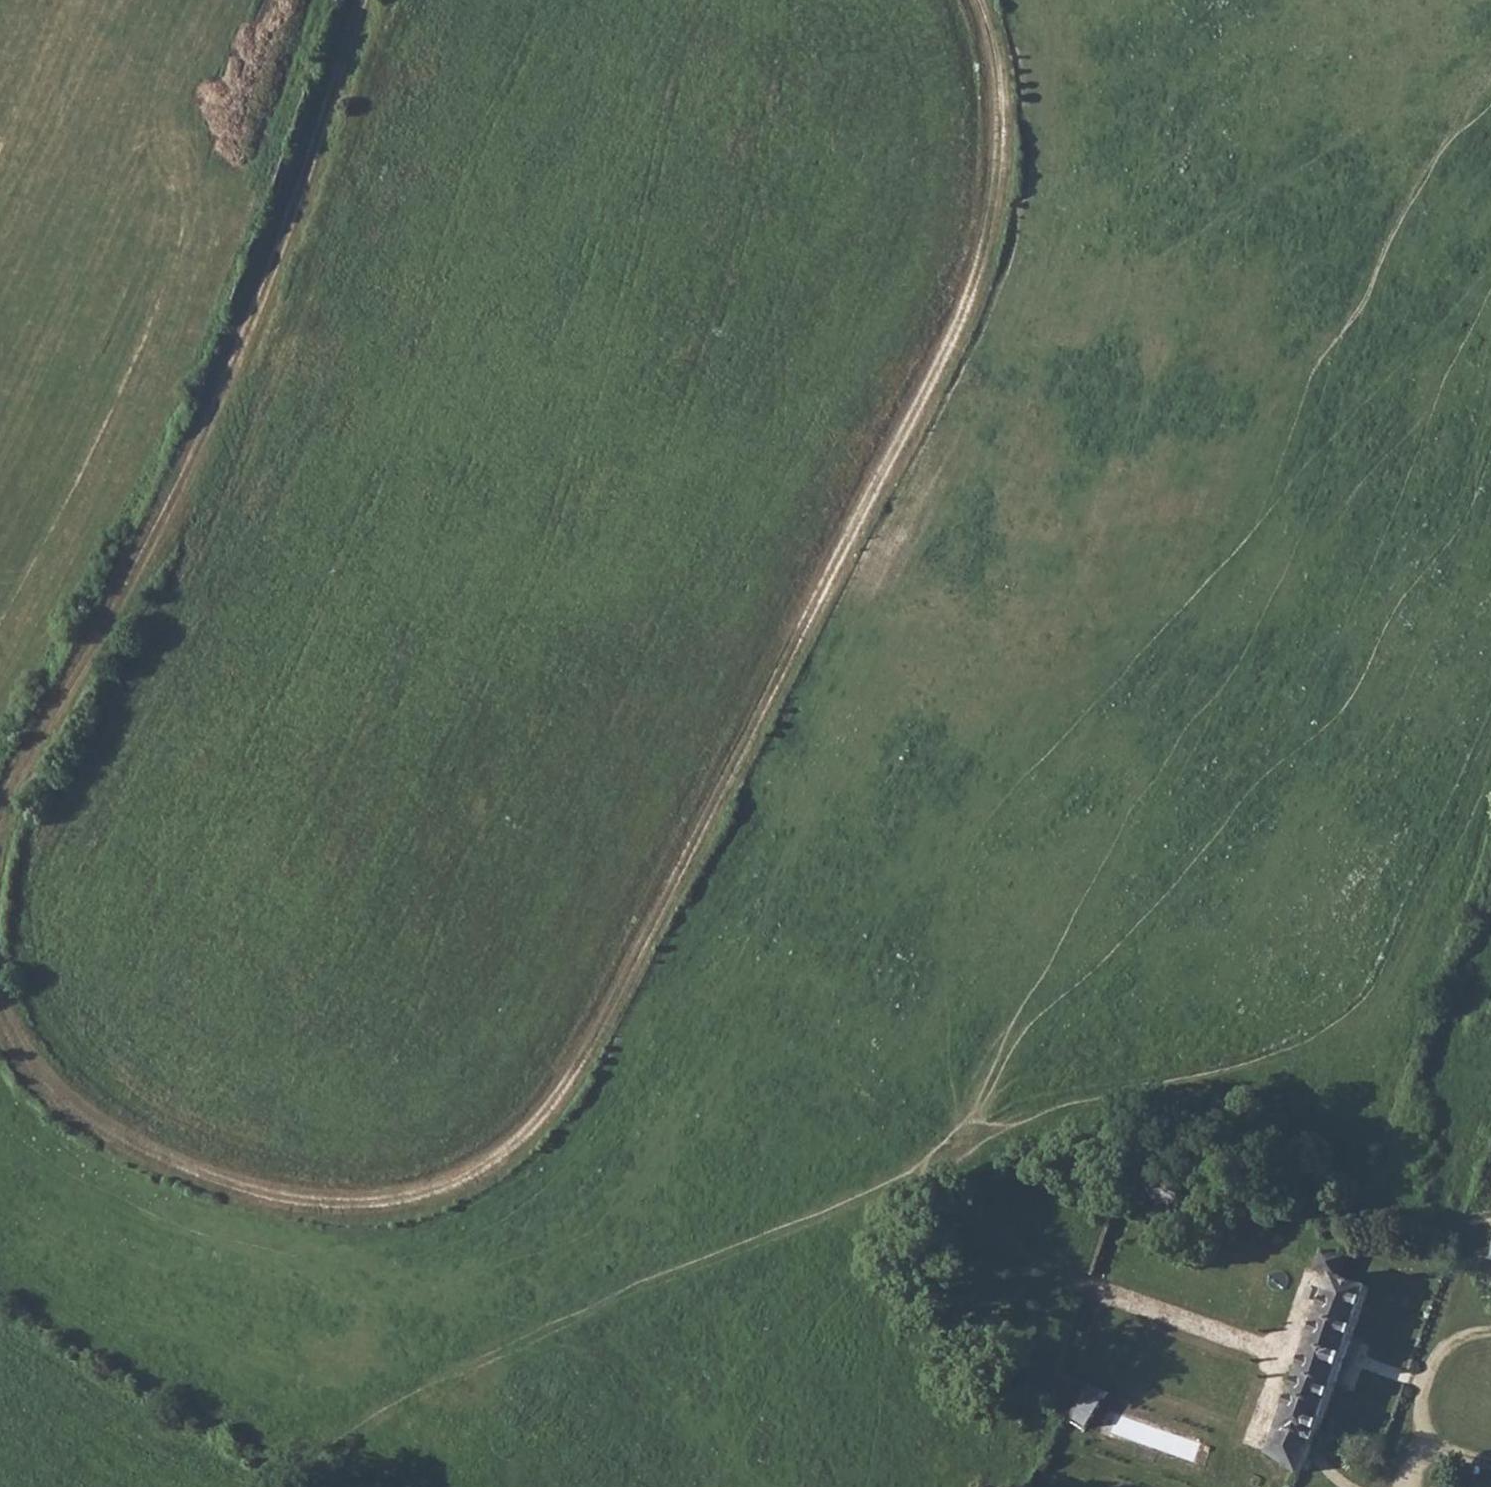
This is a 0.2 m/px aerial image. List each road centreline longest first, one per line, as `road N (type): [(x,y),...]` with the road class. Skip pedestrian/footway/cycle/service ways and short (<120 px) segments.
road 1 (track): [(0,1005),(13,1037),(62,1099),(117,1149),(267,1204),(377,1210),(452,1194),(539,1128),(685,871),(952,346),(990,250),(1005,133),(991,12),(983,0)]
road 2 (track): [(371,0),(258,315),(194,466),(0,839)]
road 3 (track): [(1490,1334),(1469,1332),(1429,1370),(1425,1414),(1445,1445),(1490,1462)]

